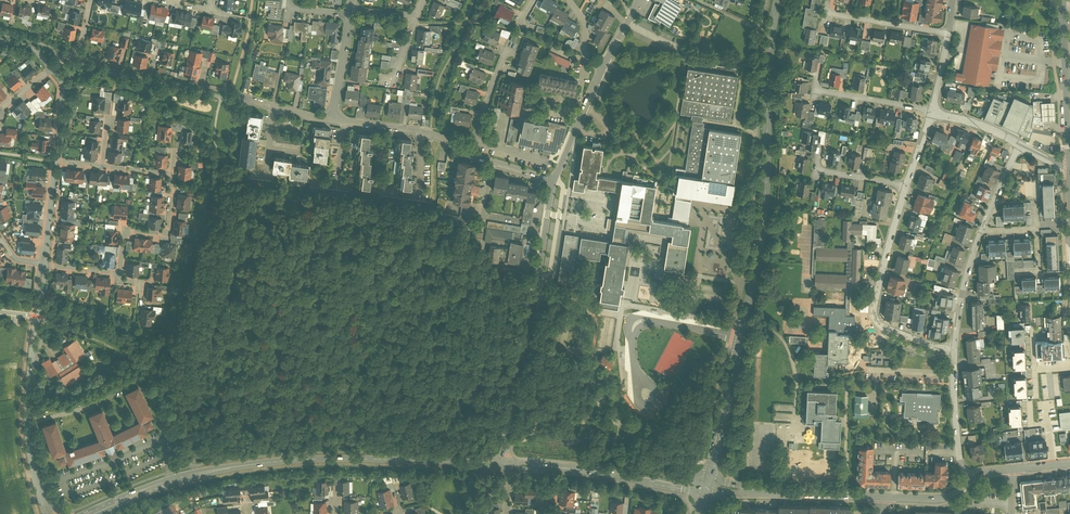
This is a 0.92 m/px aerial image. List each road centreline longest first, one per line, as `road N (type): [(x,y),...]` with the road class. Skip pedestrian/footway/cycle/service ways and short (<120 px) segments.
road 1 (secondary): [(91,513),(241,466),(342,459),(508,465)]
road 2 (secondary): [(778,0),(764,218),(742,333)]
road 3 (residential): [(955,352),(890,330),(874,312),(907,186)]
road 4 (residential): [(44,266),(117,275),(127,231),(166,230),(171,174)]
road 5 (secondary): [(508,465),(706,487)]
road 6 (residential): [(51,513),(27,424),(37,318)]
road 7 (residential): [(706,487),(879,497)]
road 8 (residential): [(508,465),(508,404),(533,298)]
road 9 (tertiary): [(1063,0),(1069,168)]
road 10 (secondary): [(742,333),(706,487)]
road 11 (residential): [(472,154),(430,135),(345,122)]
road 12 (residential): [(970,479),(959,454),(955,352)]
road 13 (residential): [(955,352),(981,231)]
road 14 (residential): [(947,33),(827,11)]
road 15 (residential): [(555,184),(600,71)]

